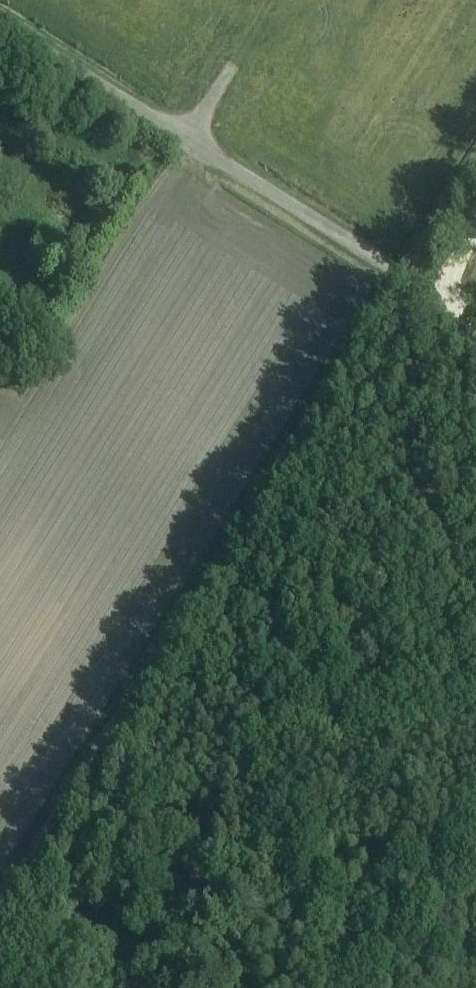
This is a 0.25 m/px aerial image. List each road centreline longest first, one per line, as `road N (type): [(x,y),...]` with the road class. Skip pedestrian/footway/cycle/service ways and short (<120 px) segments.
road 1 (unclassified): [(399,273),(0,24)]

